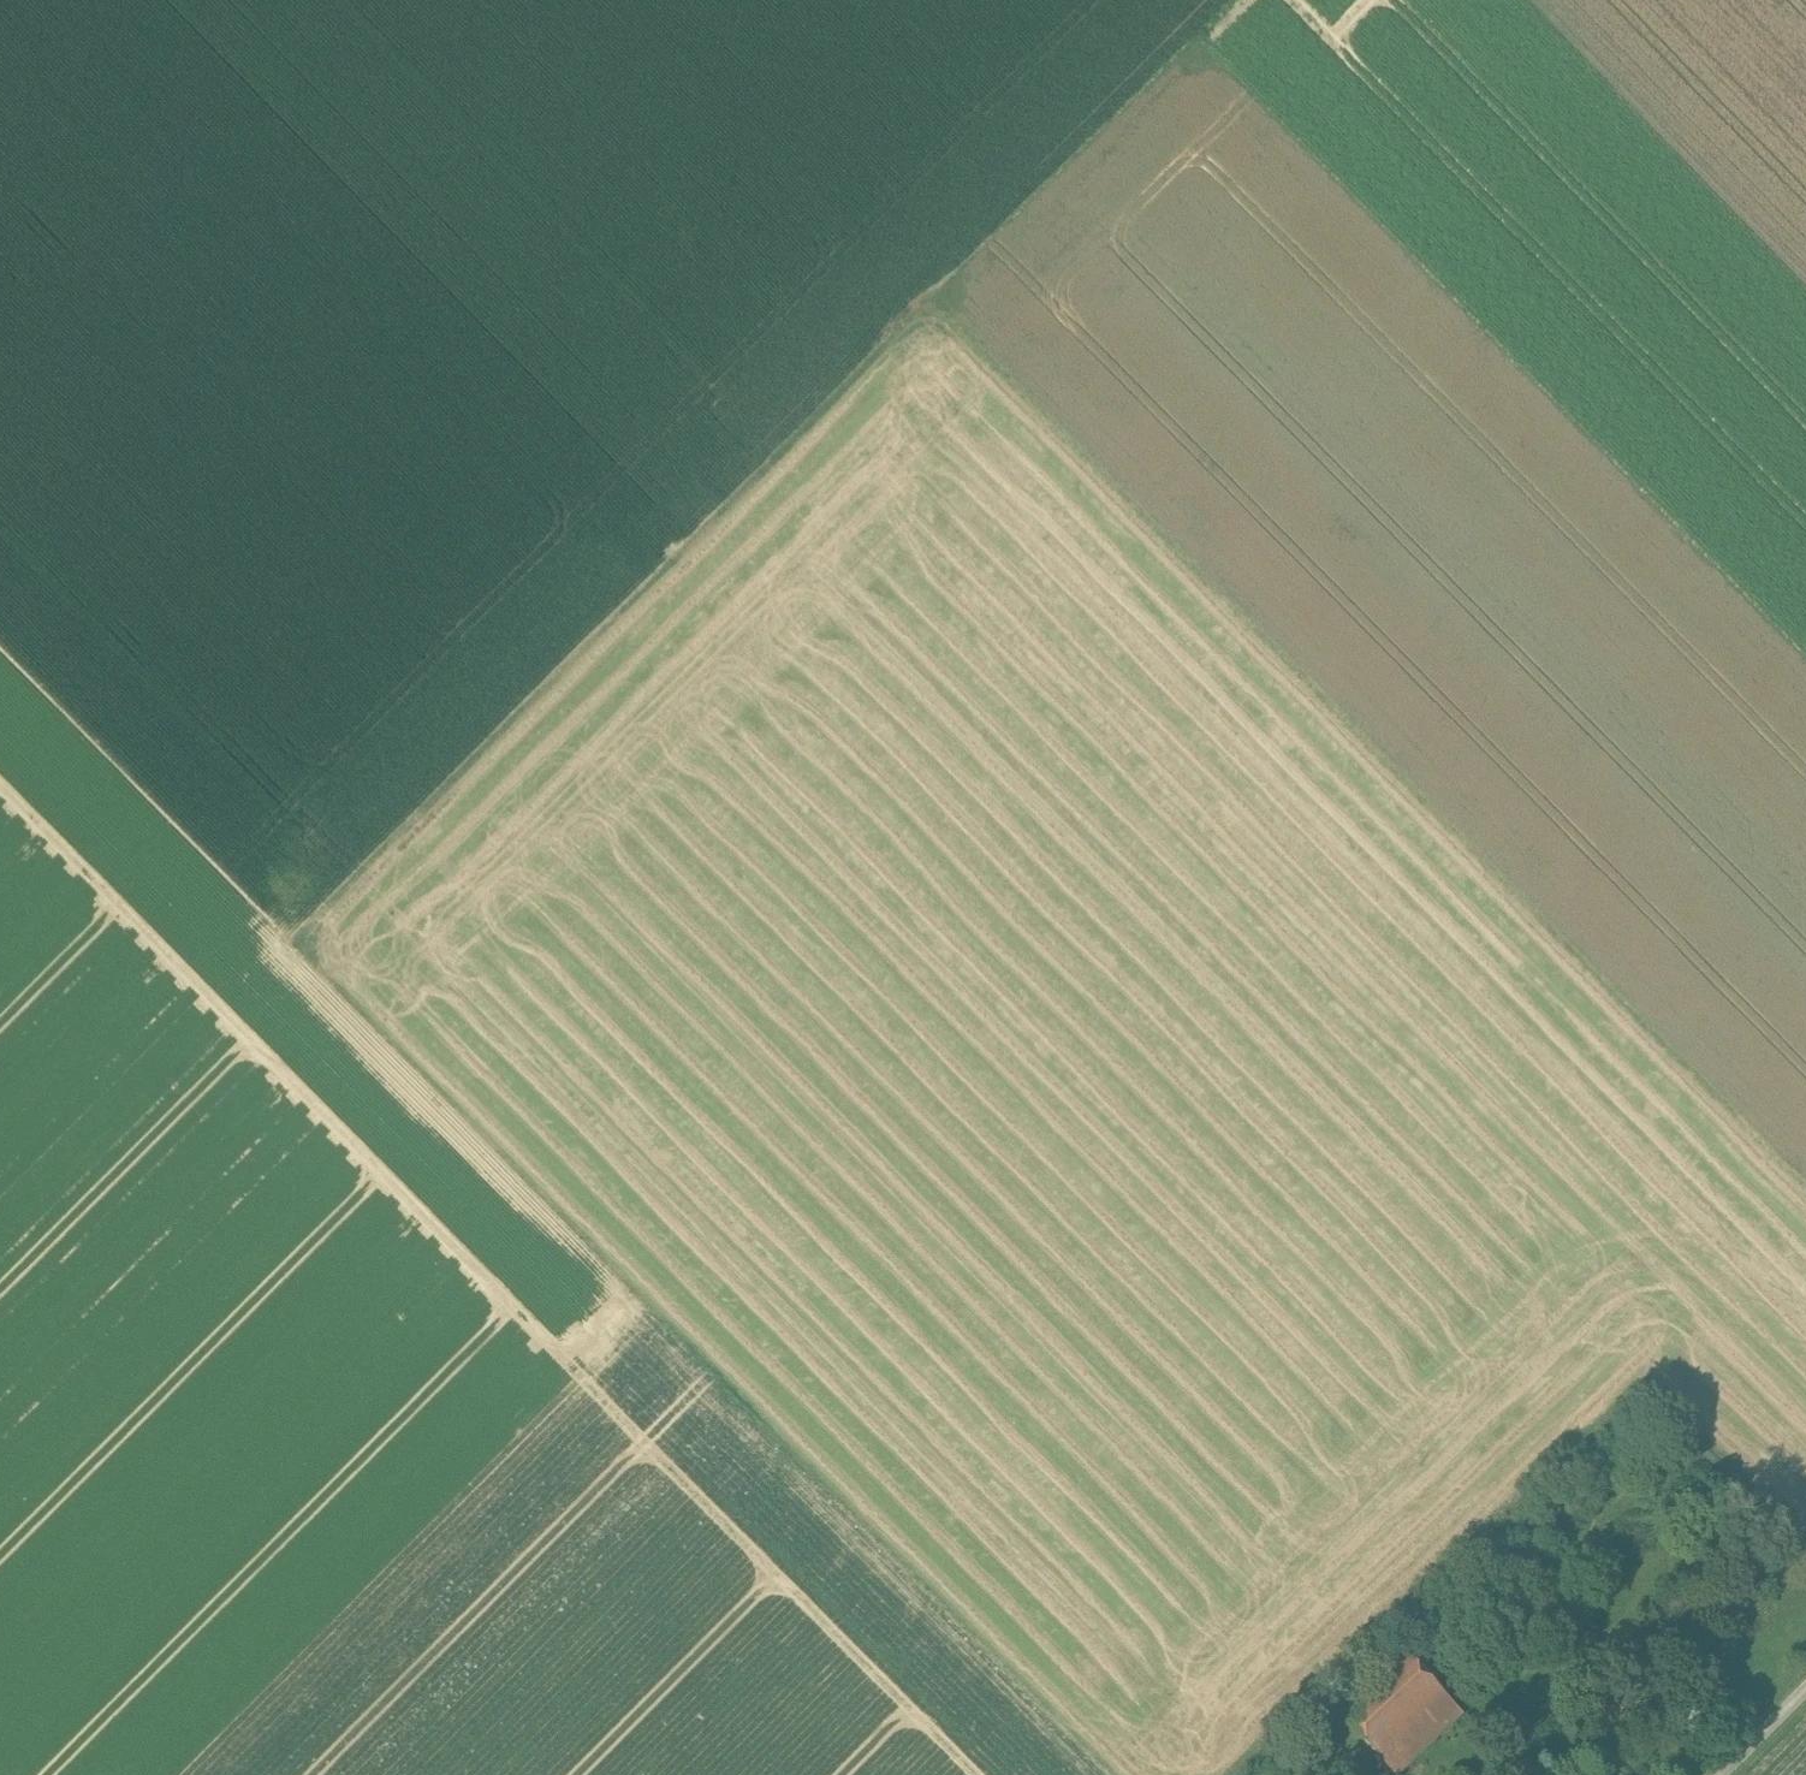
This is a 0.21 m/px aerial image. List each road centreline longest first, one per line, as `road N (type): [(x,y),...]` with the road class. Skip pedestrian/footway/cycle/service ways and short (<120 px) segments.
road 1 (unclassified): [(1721,1774),(1805,1690)]

